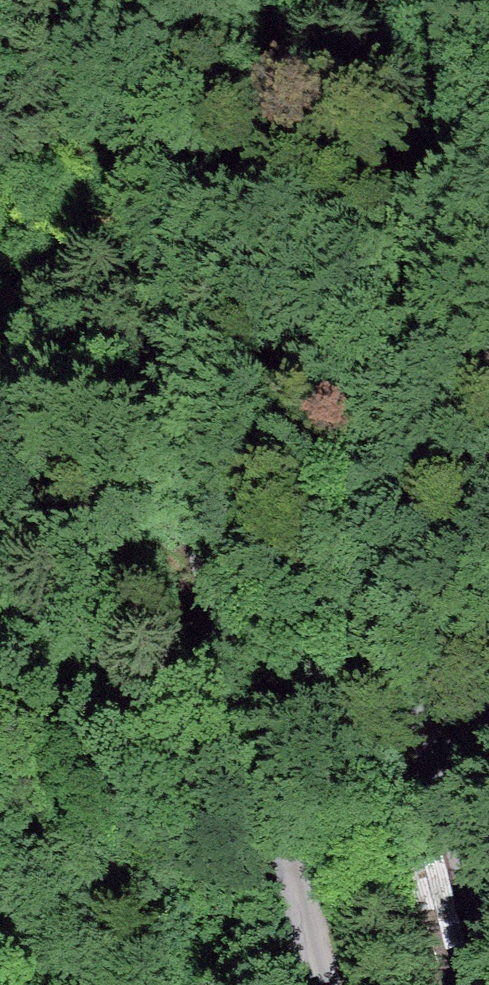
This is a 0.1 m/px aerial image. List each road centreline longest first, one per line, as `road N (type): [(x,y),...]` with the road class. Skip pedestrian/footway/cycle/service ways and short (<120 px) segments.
road 1 (residential): [(88,0),(127,155),(211,606),(321,984)]
road 2 (residential): [(488,930),(428,723),(384,496),(414,327),(488,43)]

